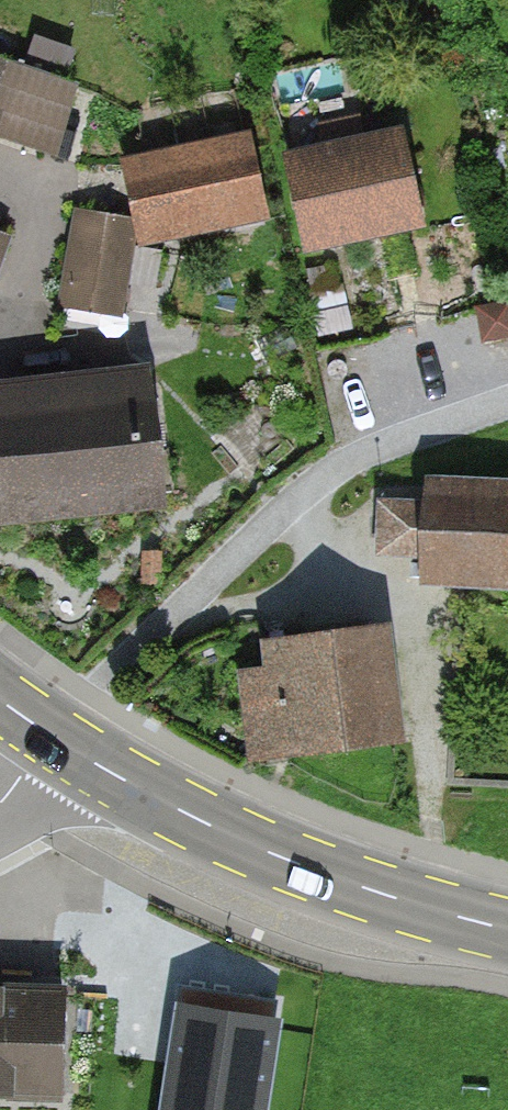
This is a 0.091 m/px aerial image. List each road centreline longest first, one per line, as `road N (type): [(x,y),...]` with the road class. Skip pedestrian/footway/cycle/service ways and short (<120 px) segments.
road 1 (secondary): [(54,739),(159,802),(289,861),(507,930)]

